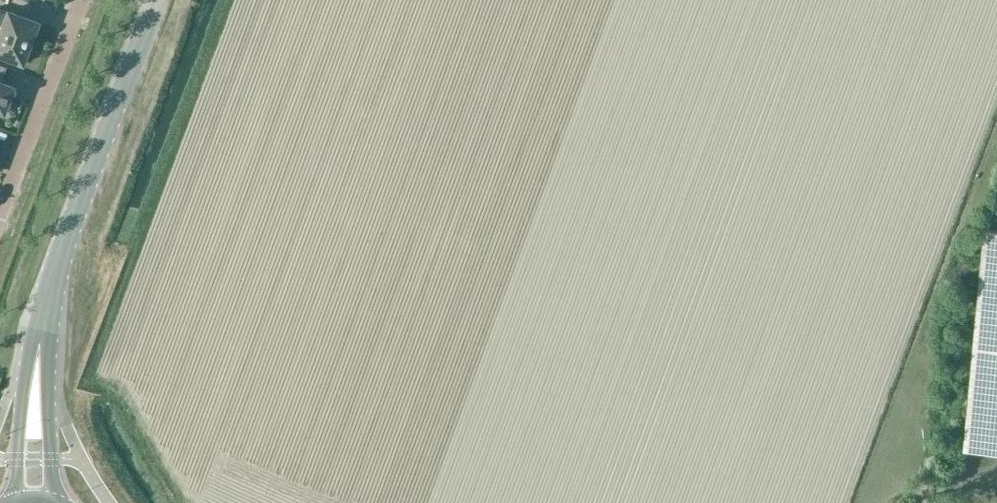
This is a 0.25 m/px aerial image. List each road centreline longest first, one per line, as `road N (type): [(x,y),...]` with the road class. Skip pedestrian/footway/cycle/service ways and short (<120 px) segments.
road 1 (unclassified): [(34,502),(46,309),(154,0)]
road 2 (residential): [(83,0),(0,223)]

